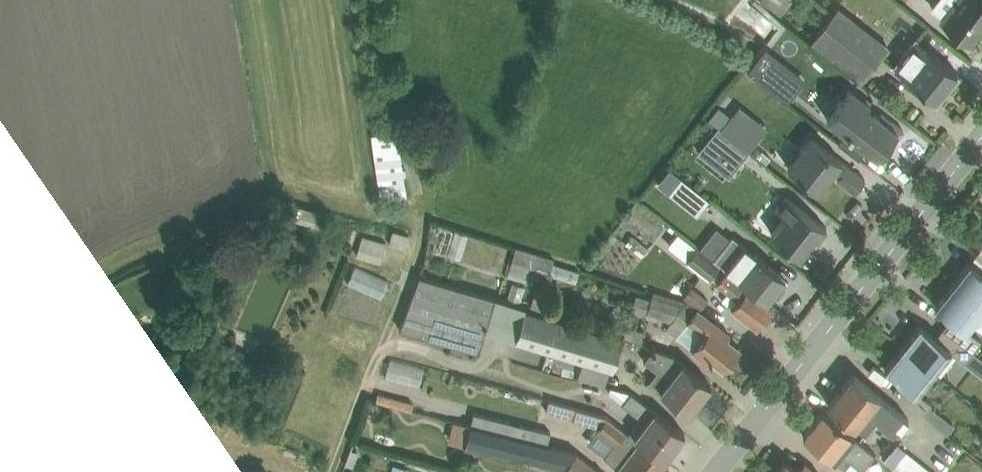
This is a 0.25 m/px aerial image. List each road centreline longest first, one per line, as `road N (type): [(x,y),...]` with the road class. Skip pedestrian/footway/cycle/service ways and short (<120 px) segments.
road 1 (tertiary): [(981,136),(718,471)]
road 2 (track): [(424,233),(332,471)]

